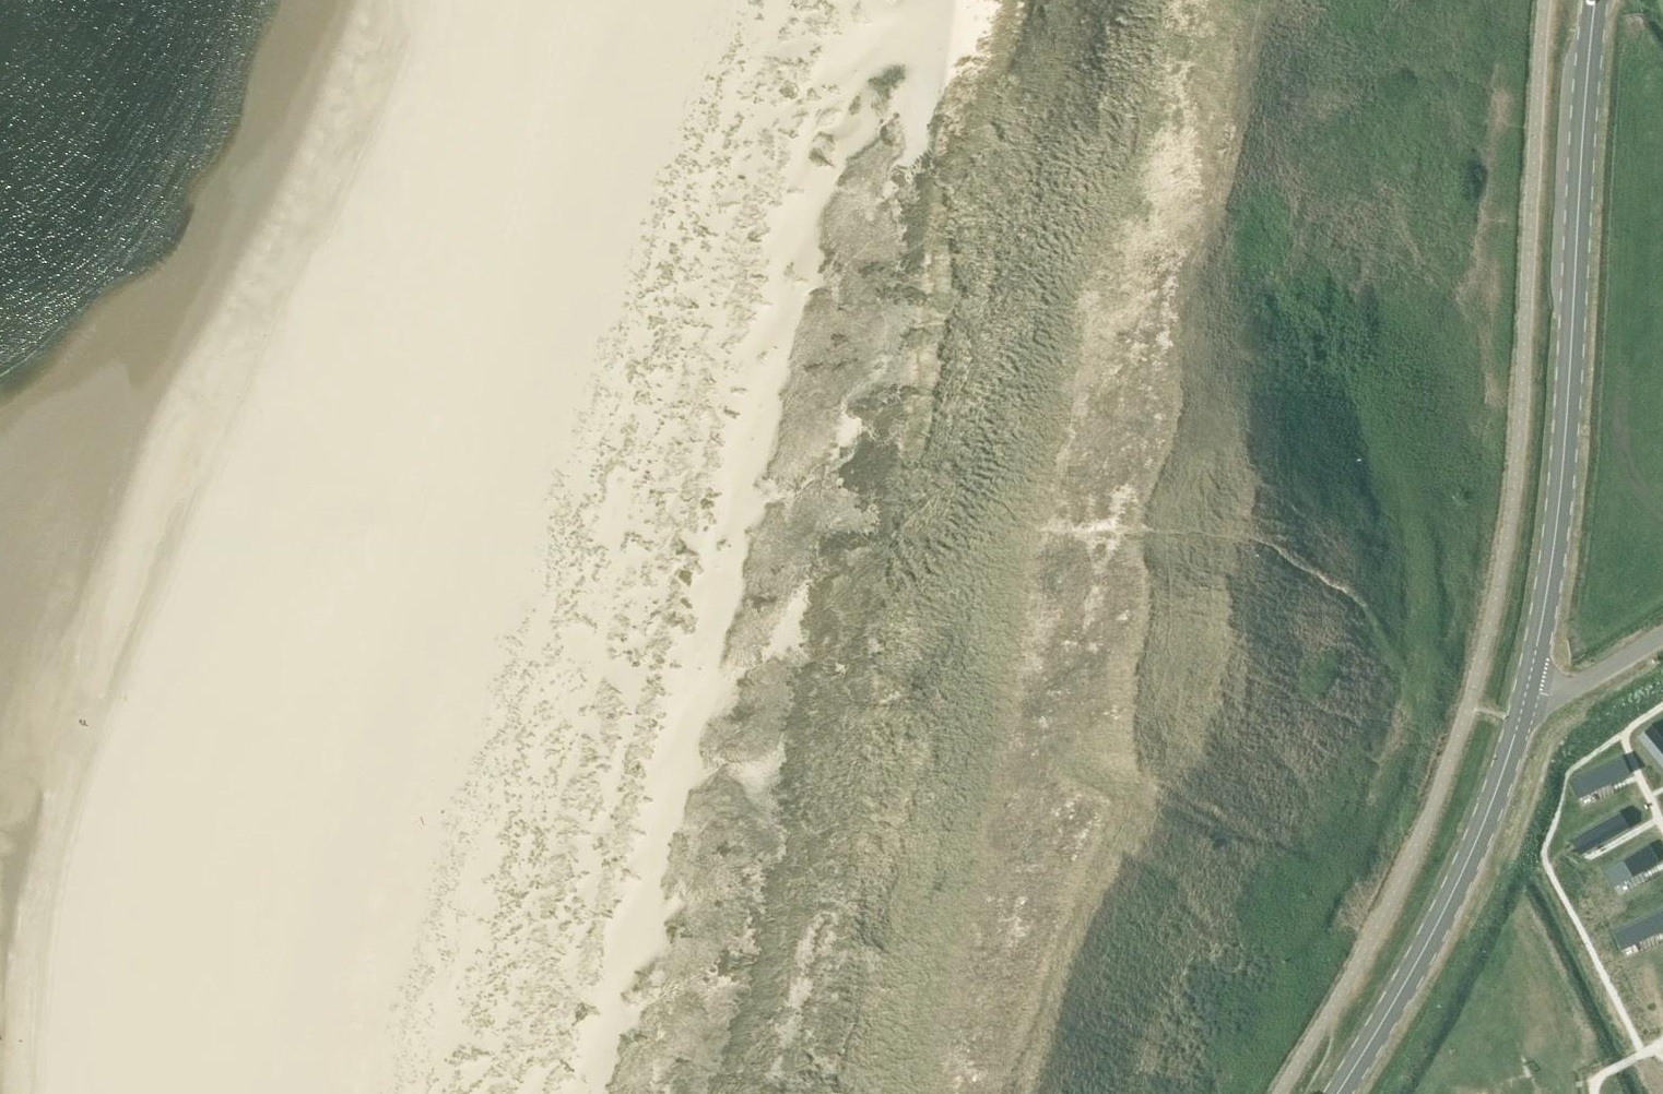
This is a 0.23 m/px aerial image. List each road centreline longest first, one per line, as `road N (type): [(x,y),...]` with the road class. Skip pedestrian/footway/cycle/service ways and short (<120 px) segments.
road 1 (secondary): [(1527,690),(1560,500),(1596,0)]
road 2 (secondary): [(1337,1093),(1439,921),(1502,775),(1527,690)]
road 3 (unclassified): [(1662,633),(1572,687),(1527,690)]

